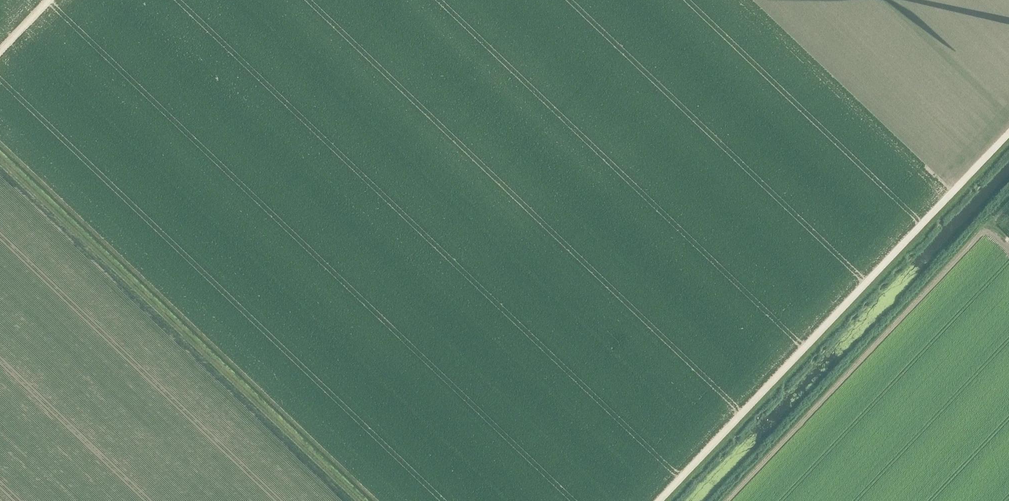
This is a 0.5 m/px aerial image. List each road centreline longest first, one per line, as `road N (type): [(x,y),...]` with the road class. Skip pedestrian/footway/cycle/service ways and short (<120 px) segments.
road 1 (track): [(1008,132),(658,500)]

